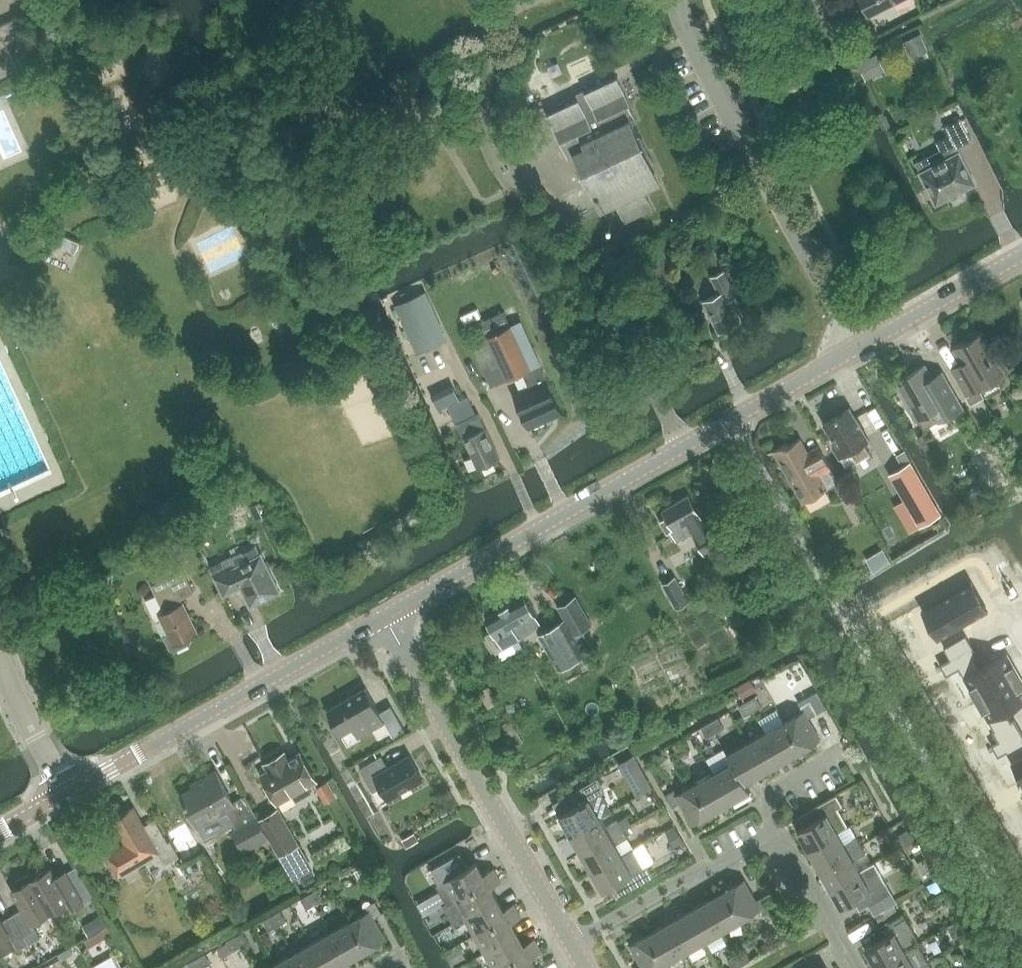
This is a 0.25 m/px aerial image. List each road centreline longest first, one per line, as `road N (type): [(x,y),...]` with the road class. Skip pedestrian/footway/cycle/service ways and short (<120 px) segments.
road 1 (unclassified): [(384,617),(861,346)]
road 2 (unclassified): [(572,943),(384,617)]
road 3 (unclassified): [(65,794),(384,617)]
road 4 (residential): [(834,296),(678,0)]
road 5 (residential): [(572,943),(775,830)]
road 6 (unclassified): [(861,346),(1021,255)]
road 7 (residential): [(856,967),(775,830)]
road 8 (residential): [(65,794),(0,657)]

